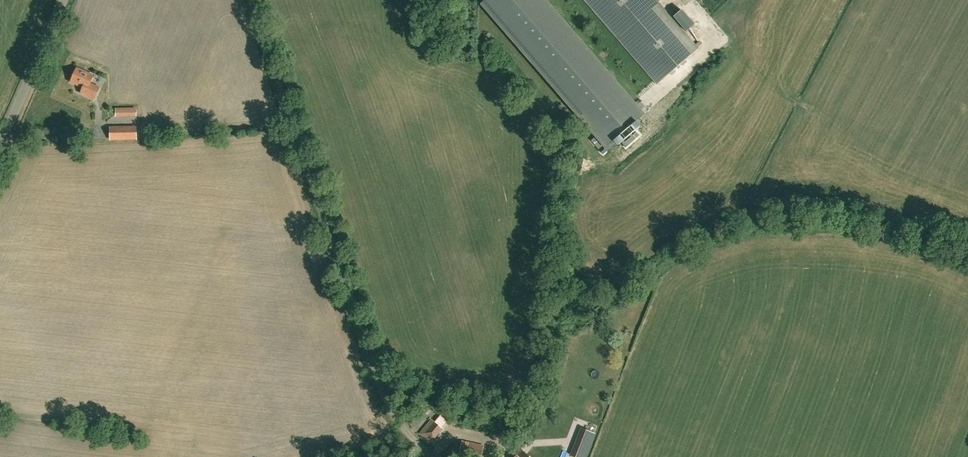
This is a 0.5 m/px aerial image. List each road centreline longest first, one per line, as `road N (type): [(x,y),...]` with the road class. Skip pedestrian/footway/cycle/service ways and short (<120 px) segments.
road 1 (unclassified): [(430,456),(400,417),(361,335),(250,0)]
road 2 (unclassified): [(0,141),(64,0)]

